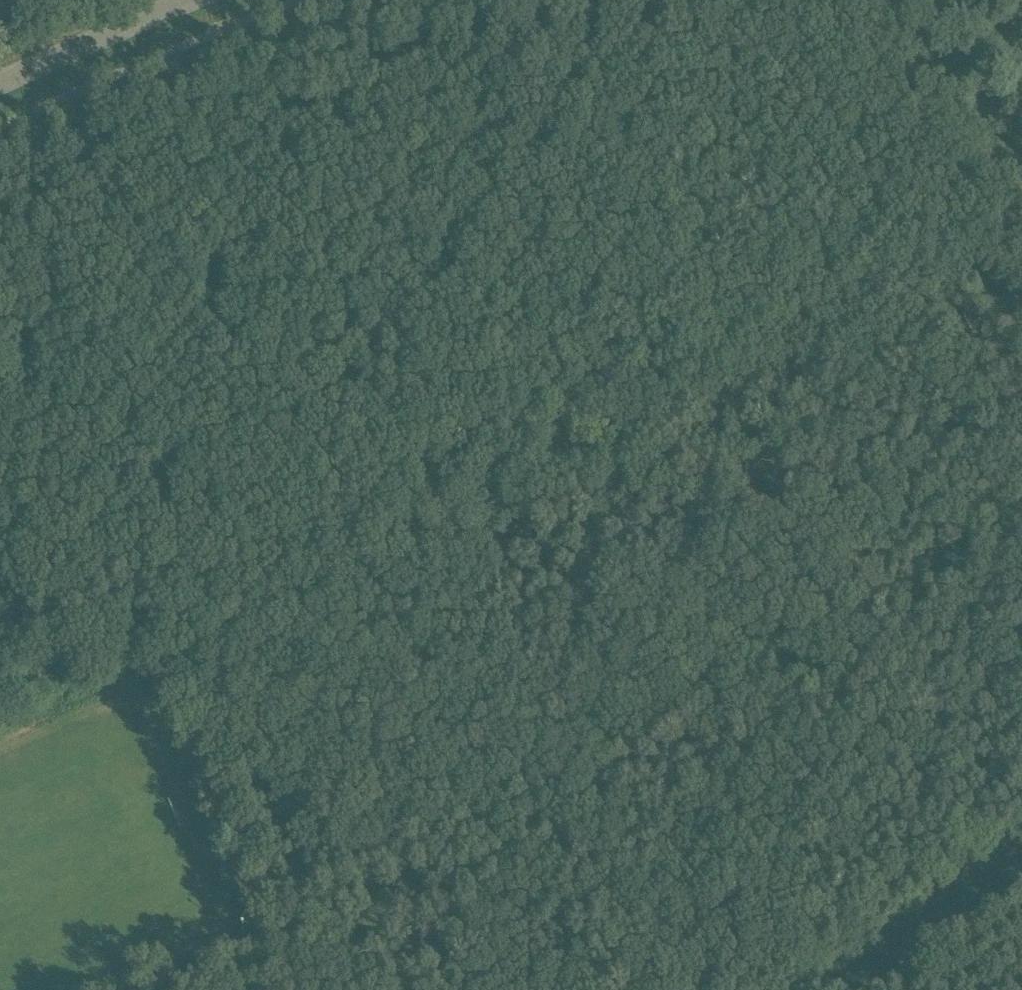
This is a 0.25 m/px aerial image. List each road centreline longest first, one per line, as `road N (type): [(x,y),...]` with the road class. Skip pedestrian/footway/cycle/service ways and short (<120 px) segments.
road 1 (track): [(802,989),(1021,839)]
road 2 (tertiary): [(0,90),(106,37),(203,0)]

